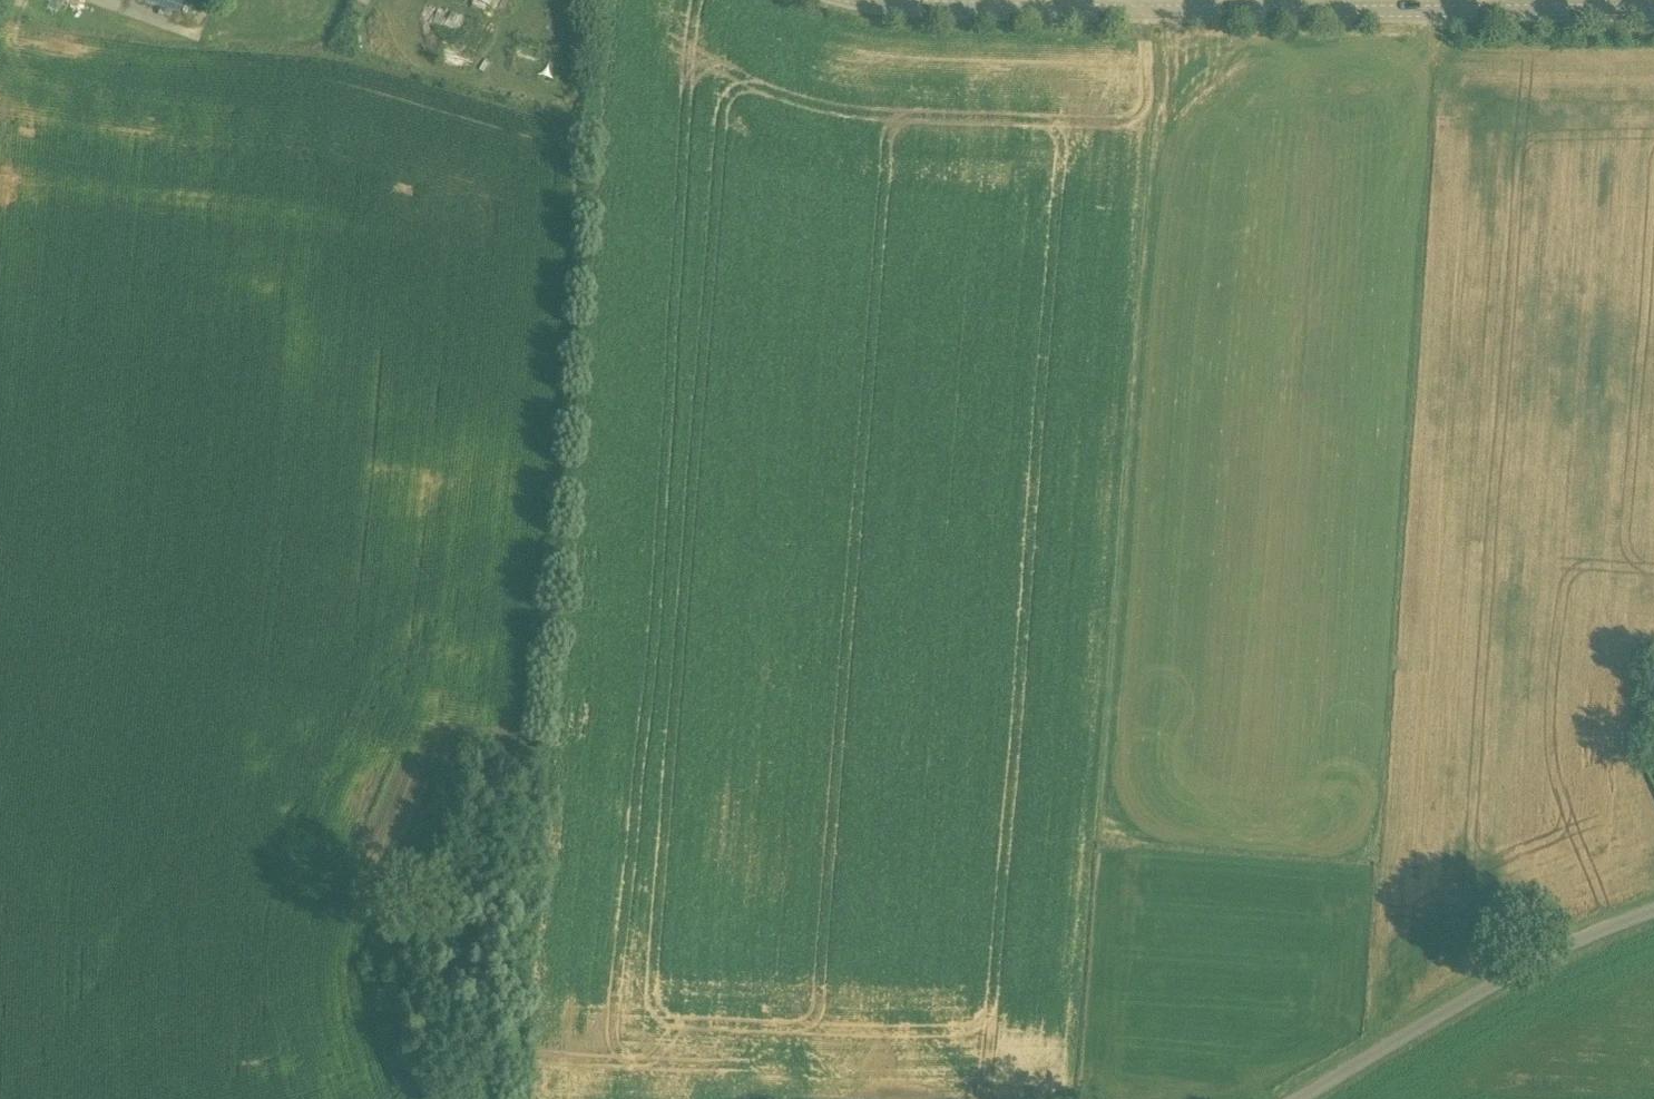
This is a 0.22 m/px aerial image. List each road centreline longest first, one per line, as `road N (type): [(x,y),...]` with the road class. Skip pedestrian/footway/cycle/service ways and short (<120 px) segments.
road 1 (tertiary): [(1653,14),(1001,13),(850,0)]
road 2 (unclassified): [(1300,1098),(1540,962),(1653,916)]

